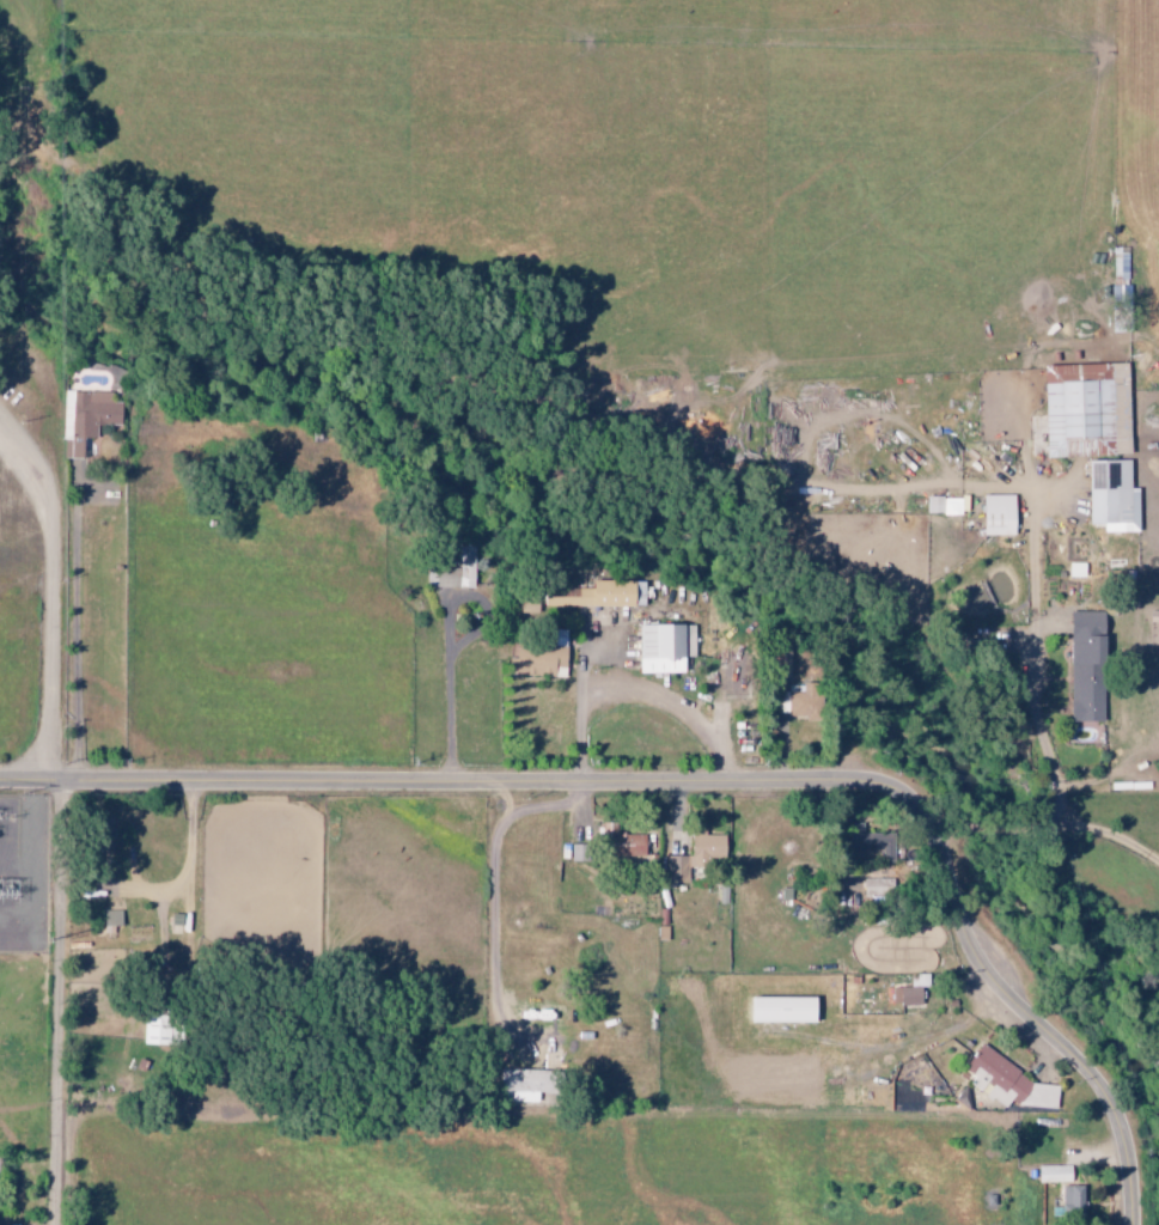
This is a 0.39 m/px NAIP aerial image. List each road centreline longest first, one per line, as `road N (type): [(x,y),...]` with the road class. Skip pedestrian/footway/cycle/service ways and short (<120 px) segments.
road 1 (tertiary): [(0,779),(886,784),(923,809),(937,829),(981,962),(1102,1083),(1121,1115),(1134,1224)]
road 2 (residential): [(59,1224),(62,781)]
road 3 (residential): [(0,423),(41,462),(59,524),(55,713),(31,780)]
road 4 (residential): [(937,829),(1100,830),(1158,861)]

